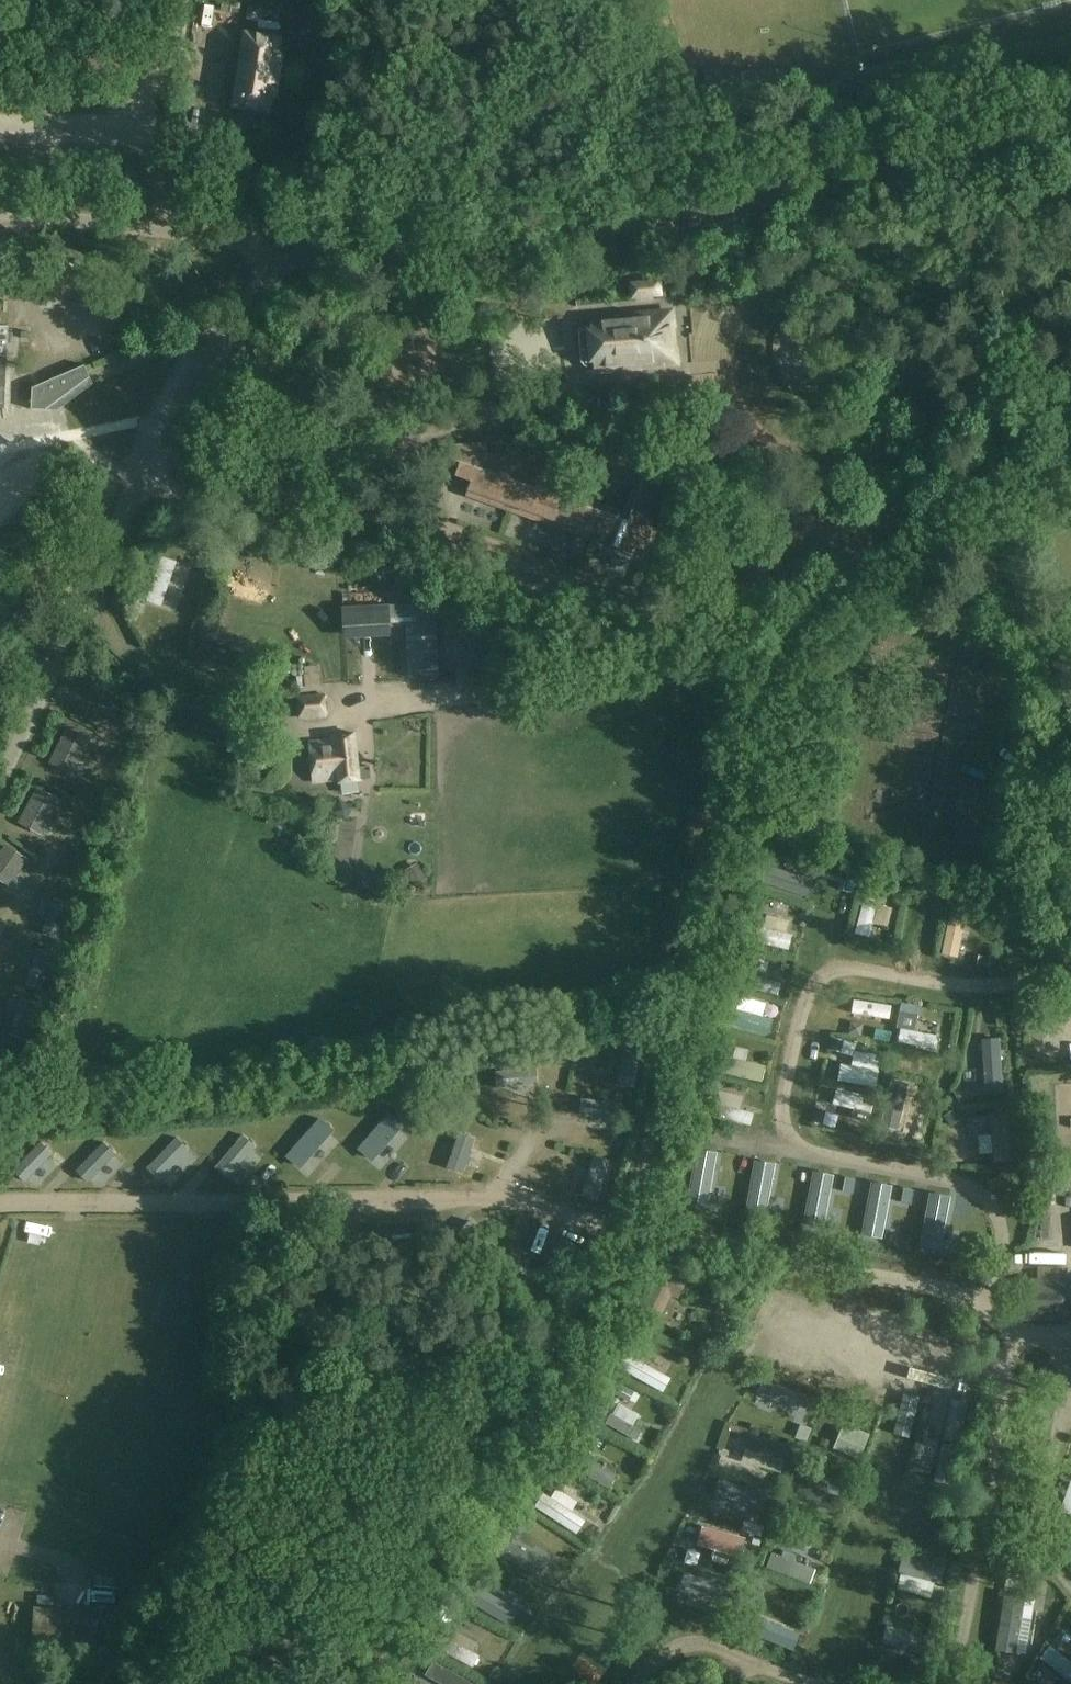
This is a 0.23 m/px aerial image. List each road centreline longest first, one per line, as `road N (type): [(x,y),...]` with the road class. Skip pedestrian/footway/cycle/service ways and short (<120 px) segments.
road 1 (unclassified): [(275,249),(341,252),(485,239),(1070,145)]
road 2 (track): [(995,1319),(1005,1229),(989,1199),(921,1171),(821,1155),(789,1129),(785,1091),(807,996),(837,971),(966,986),(1070,980)]
road 3 (track): [(702,614),(838,571),(978,503),(1008,466),(1005,423),(928,170)]
road 4 (unclassified): [(275,249),(146,474),(0,773)]
road 5 (track): [(616,1229),(531,1384),(425,1496),(331,1683)]
road 6 (track): [(1070,1335),(1042,1340),(1014,1331),(936,1291),(616,1229)]
road 7 (track): [(712,642),(544,688),(364,707),(343,724),(294,737)]
road 8 (track): [(978,503),(1053,707),(1043,833),(1070,915)]
road 9 (track): [(1014,1331),(961,1636),(943,1683)]
road 10 (track): [(86,595),(132,654),(219,663),(277,692),(294,737),(298,777)]
road 11 (unclassified): [(0,213),(157,225),(275,249)]
road 12 (track): [(1006,1374),(769,1324)]
road 13 (track): [(812,1683),(710,1647),(664,1655),(633,1683)]
road 14 (track): [(1067,1402),(1045,1512),(1050,1545),(1070,1575)]
road 15 (track): [(140,136),(144,82),(176,59),(191,0)]
road 16 (track): [(144,82),(119,65),(0,61)]

